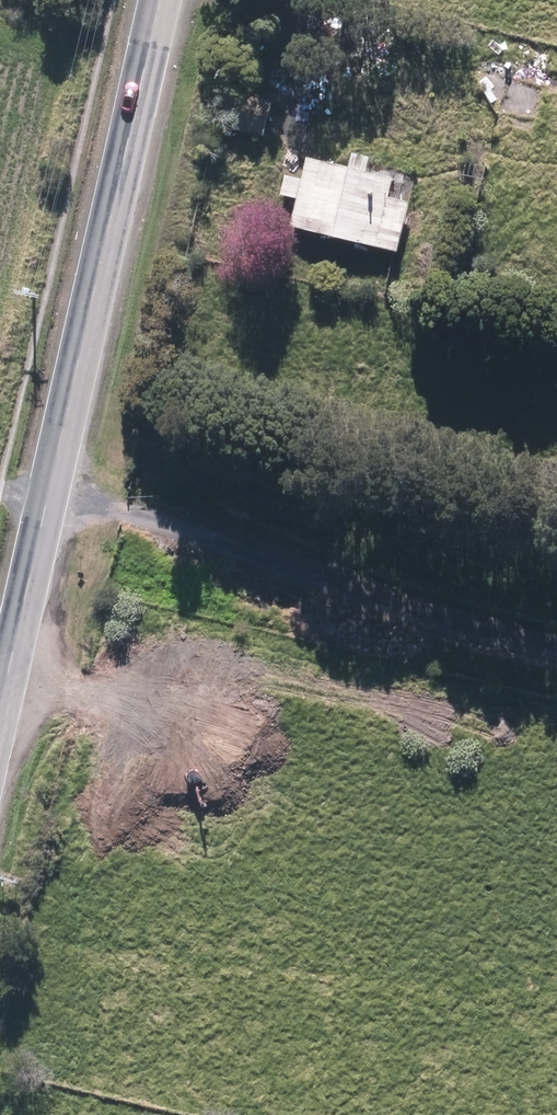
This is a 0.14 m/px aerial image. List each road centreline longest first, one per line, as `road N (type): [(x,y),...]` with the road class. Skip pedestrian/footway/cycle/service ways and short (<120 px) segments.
road 1 (secondary): [(0,708),(159,0)]
road 2 (track): [(50,490),(556,665)]

